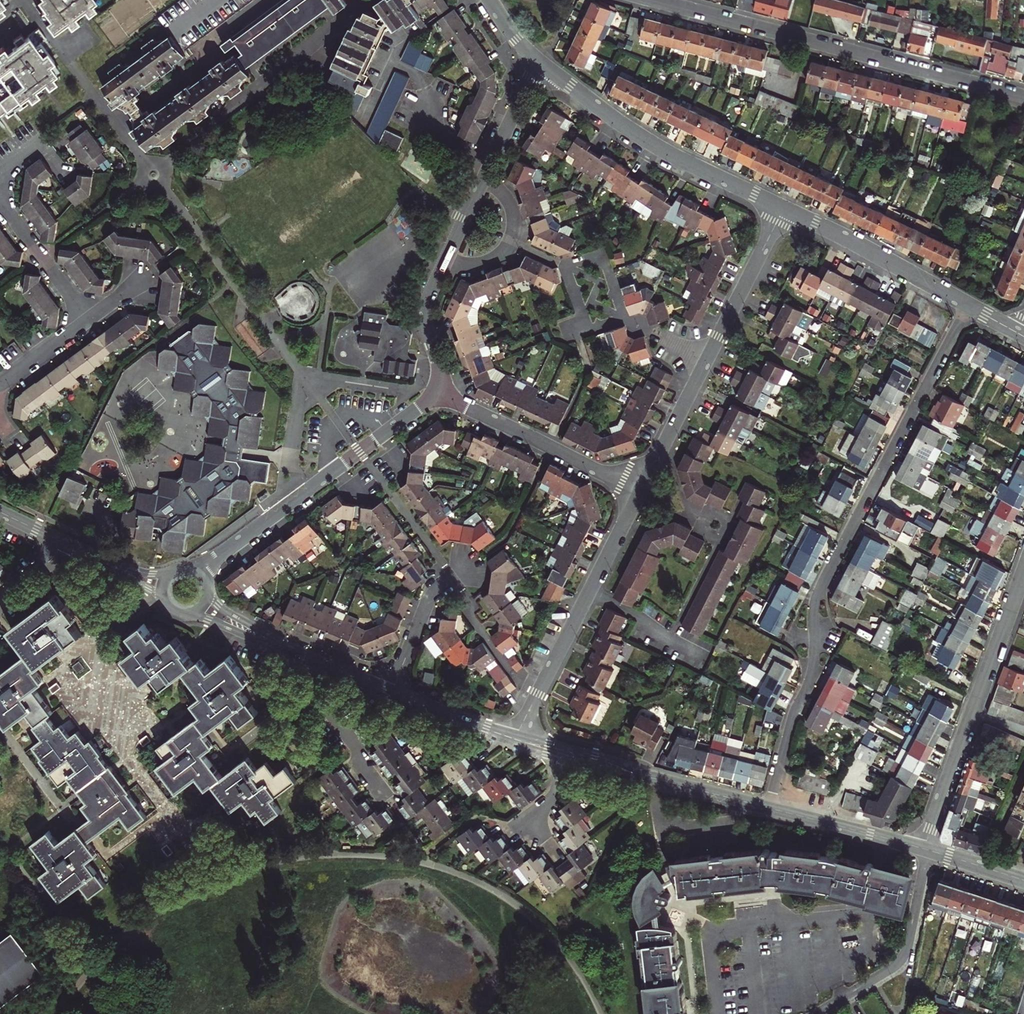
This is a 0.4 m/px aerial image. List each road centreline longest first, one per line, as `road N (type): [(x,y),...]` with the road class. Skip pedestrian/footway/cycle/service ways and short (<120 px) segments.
road 1 (residential): [(969,307),(818,593),(813,666),(770,808)]
road 2 (residential): [(652,0),(1023,98)]
road 3 (residential): [(538,62),(425,312),(441,377),(437,391)]
road 4 (residential): [(783,208),(639,490)]
road 5 (residential): [(1023,572),(923,849)]
road 6 (residential): [(538,62),(640,137),(783,208)]
road 7 (residential): [(639,490),(516,739)]
road 8 (residential): [(437,391),(250,533)]
road 9 (residential): [(437,391),(639,490)]
road 10 (residential): [(770,808),(565,753)]
road 11 (residential): [(783,208),(969,307)]
road 12 (residential): [(923,849),(770,808)]
road 13 (residential): [(321,665),(314,693),(388,799)]
road 14 (residential): [(392,693),(430,595),(468,566)]
road 15 (residential): [(0,201),(90,320)]
road 16 (residential): [(184,615),(321,665)]
road 17 (residential): [(321,665),(231,615),(208,593)]
road 18 (residential): [(516,739),(392,693)]

